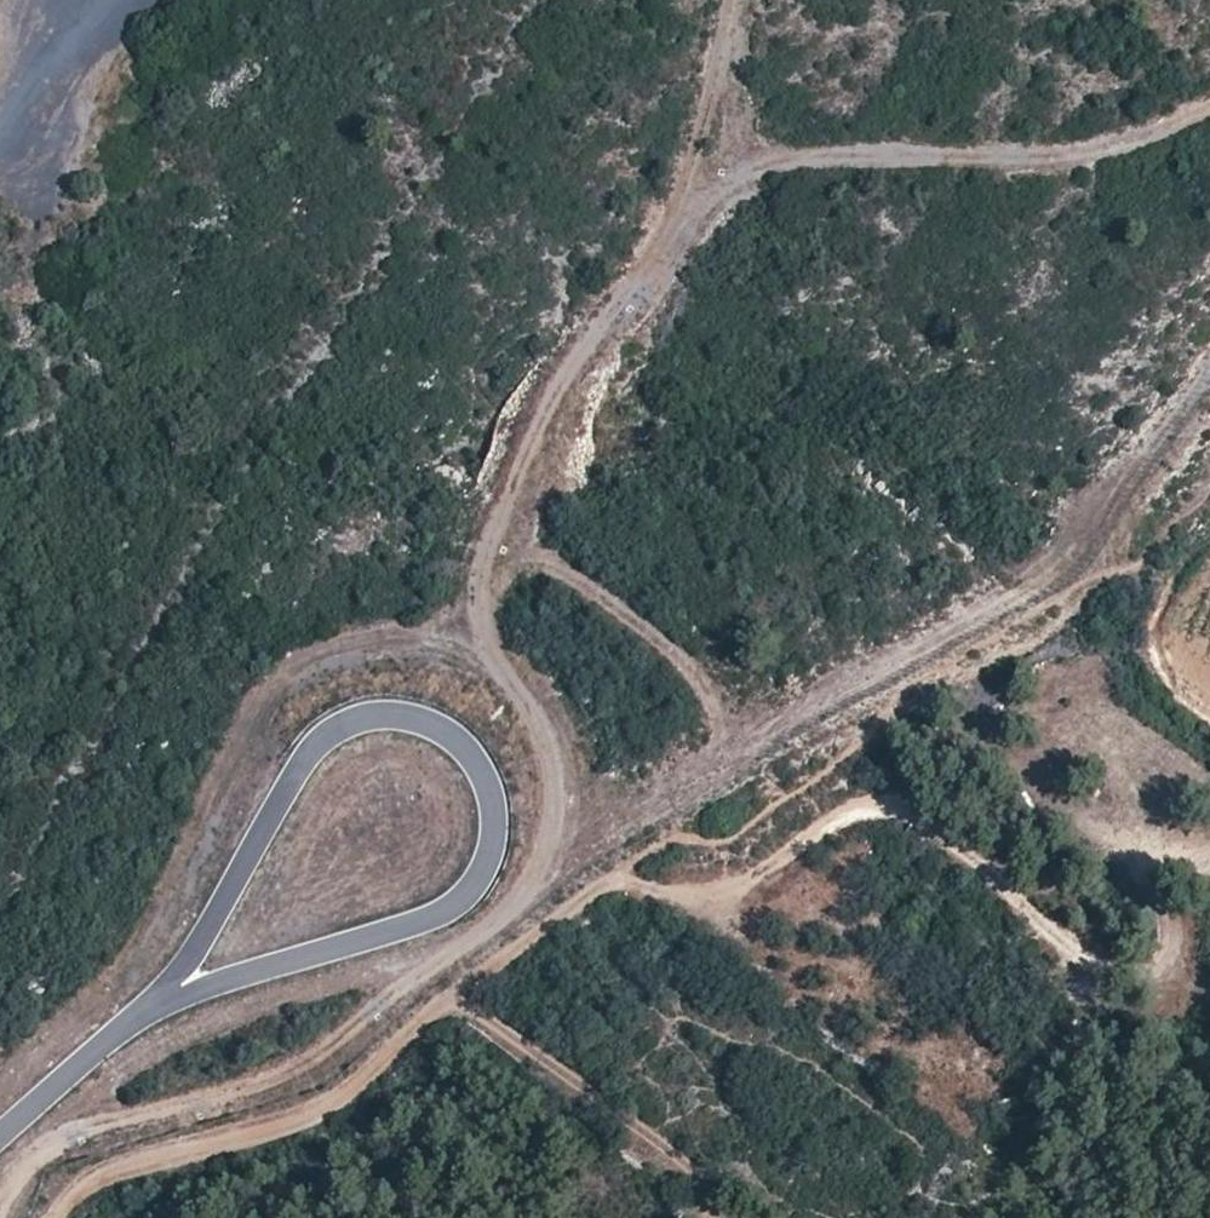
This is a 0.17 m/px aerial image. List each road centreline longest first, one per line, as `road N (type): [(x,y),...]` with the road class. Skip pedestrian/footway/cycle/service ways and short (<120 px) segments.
road 1 (track): [(7,1217),(32,1171),(57,1149),(314,1065),(512,904),(706,772),(1001,606),(1176,469),(1209,412)]
road 2 (track): [(1209,475),(1010,662),(740,804),(567,930),(332,1137),(92,1197),(76,1217)]
road 3 (track): [(735,754),(712,700),(661,632),(534,556),(529,530),(563,408),(624,325),(724,191),(756,169),(810,154),(1109,150),(1209,109)]
road 4 (track): [(0,120),(106,0)]

